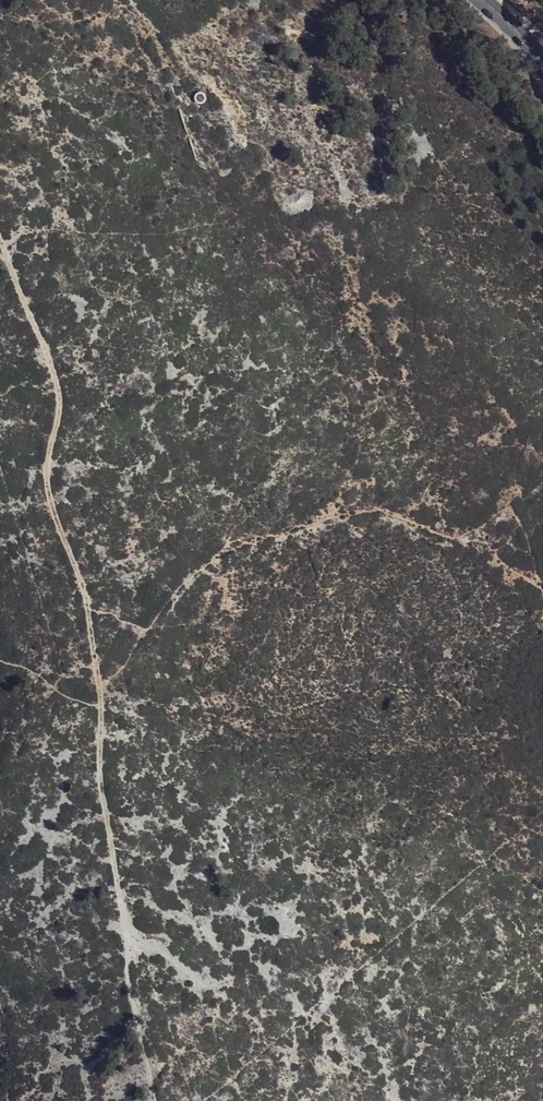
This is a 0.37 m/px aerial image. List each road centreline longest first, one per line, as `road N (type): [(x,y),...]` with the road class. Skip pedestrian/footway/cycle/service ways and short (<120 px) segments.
road 1 (track): [(0,242),(58,391),(46,476),(88,614),(100,695),(102,796),(127,941)]

